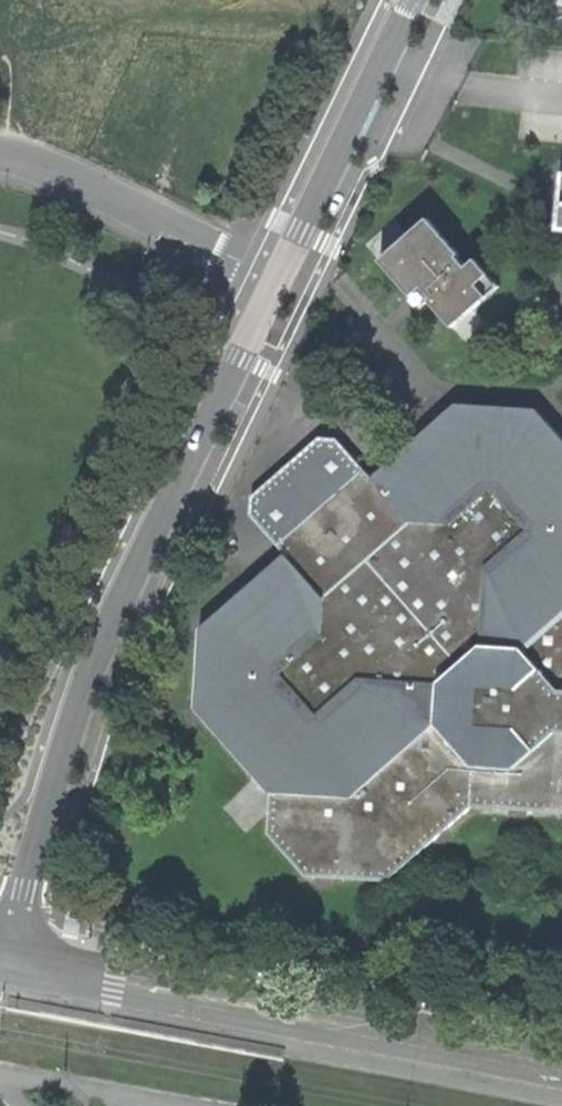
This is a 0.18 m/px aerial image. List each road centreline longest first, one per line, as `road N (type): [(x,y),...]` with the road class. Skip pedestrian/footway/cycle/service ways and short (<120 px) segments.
road 1 (residential): [(9,961),(101,645),(277,280)]
road 2 (residential): [(561,1066),(9,961)]
road 3 (residential): [(0,157),(277,280)]
road 4 (residential): [(277,280),(403,16)]

